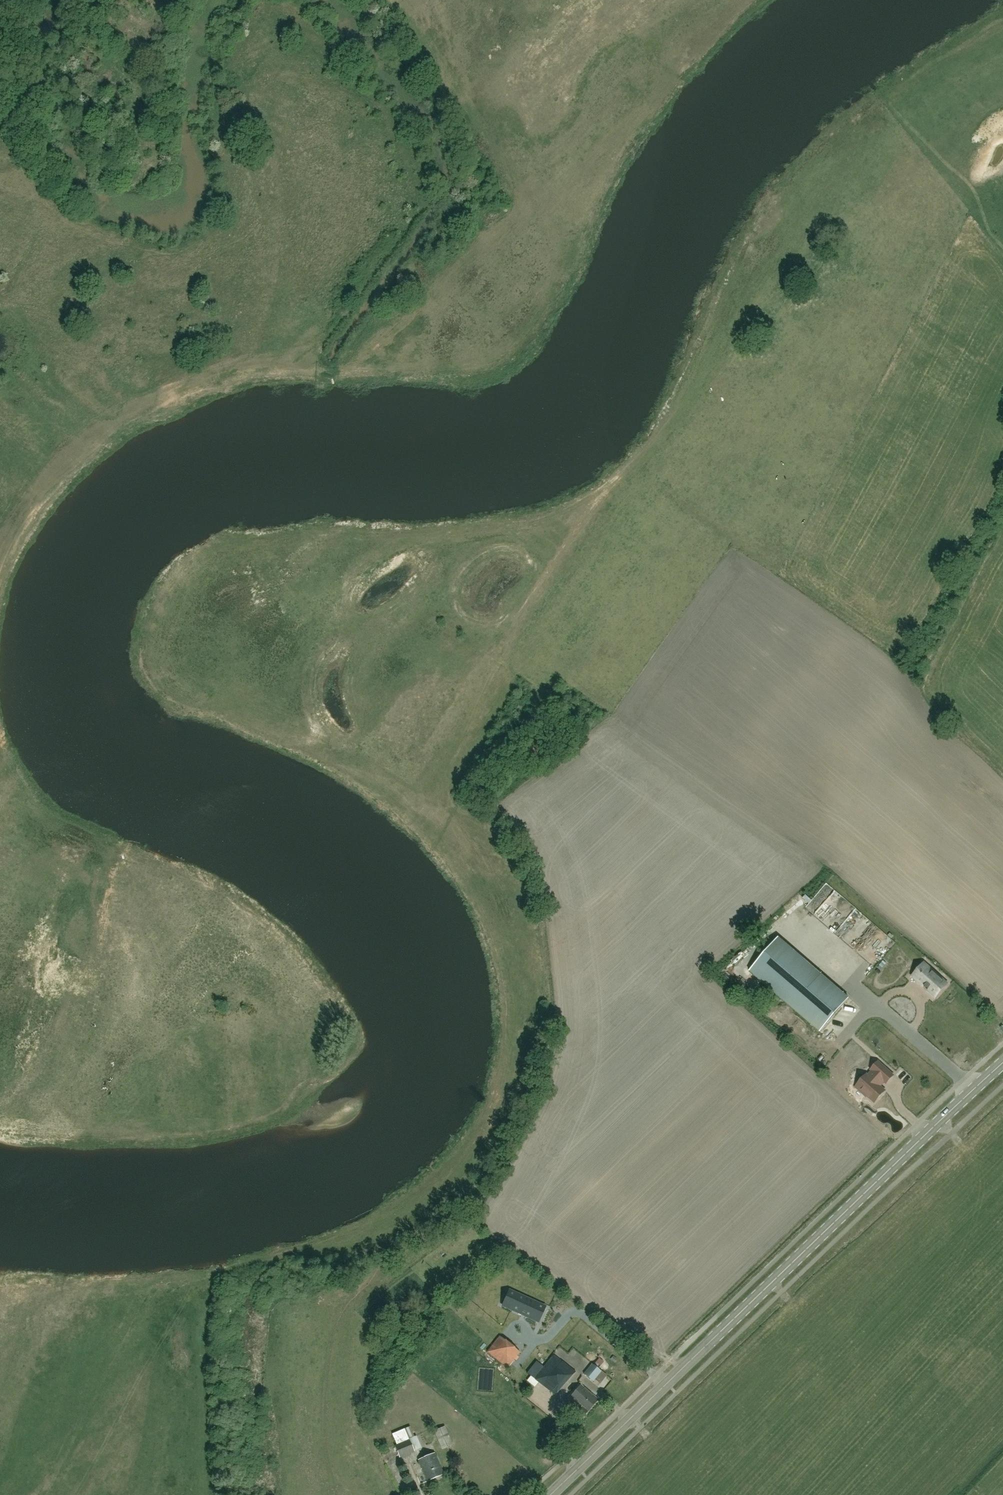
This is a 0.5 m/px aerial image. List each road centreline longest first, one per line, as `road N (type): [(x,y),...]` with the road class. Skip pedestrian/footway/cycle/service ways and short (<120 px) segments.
road 1 (secondary): [(551,1494),(1002,1065)]

